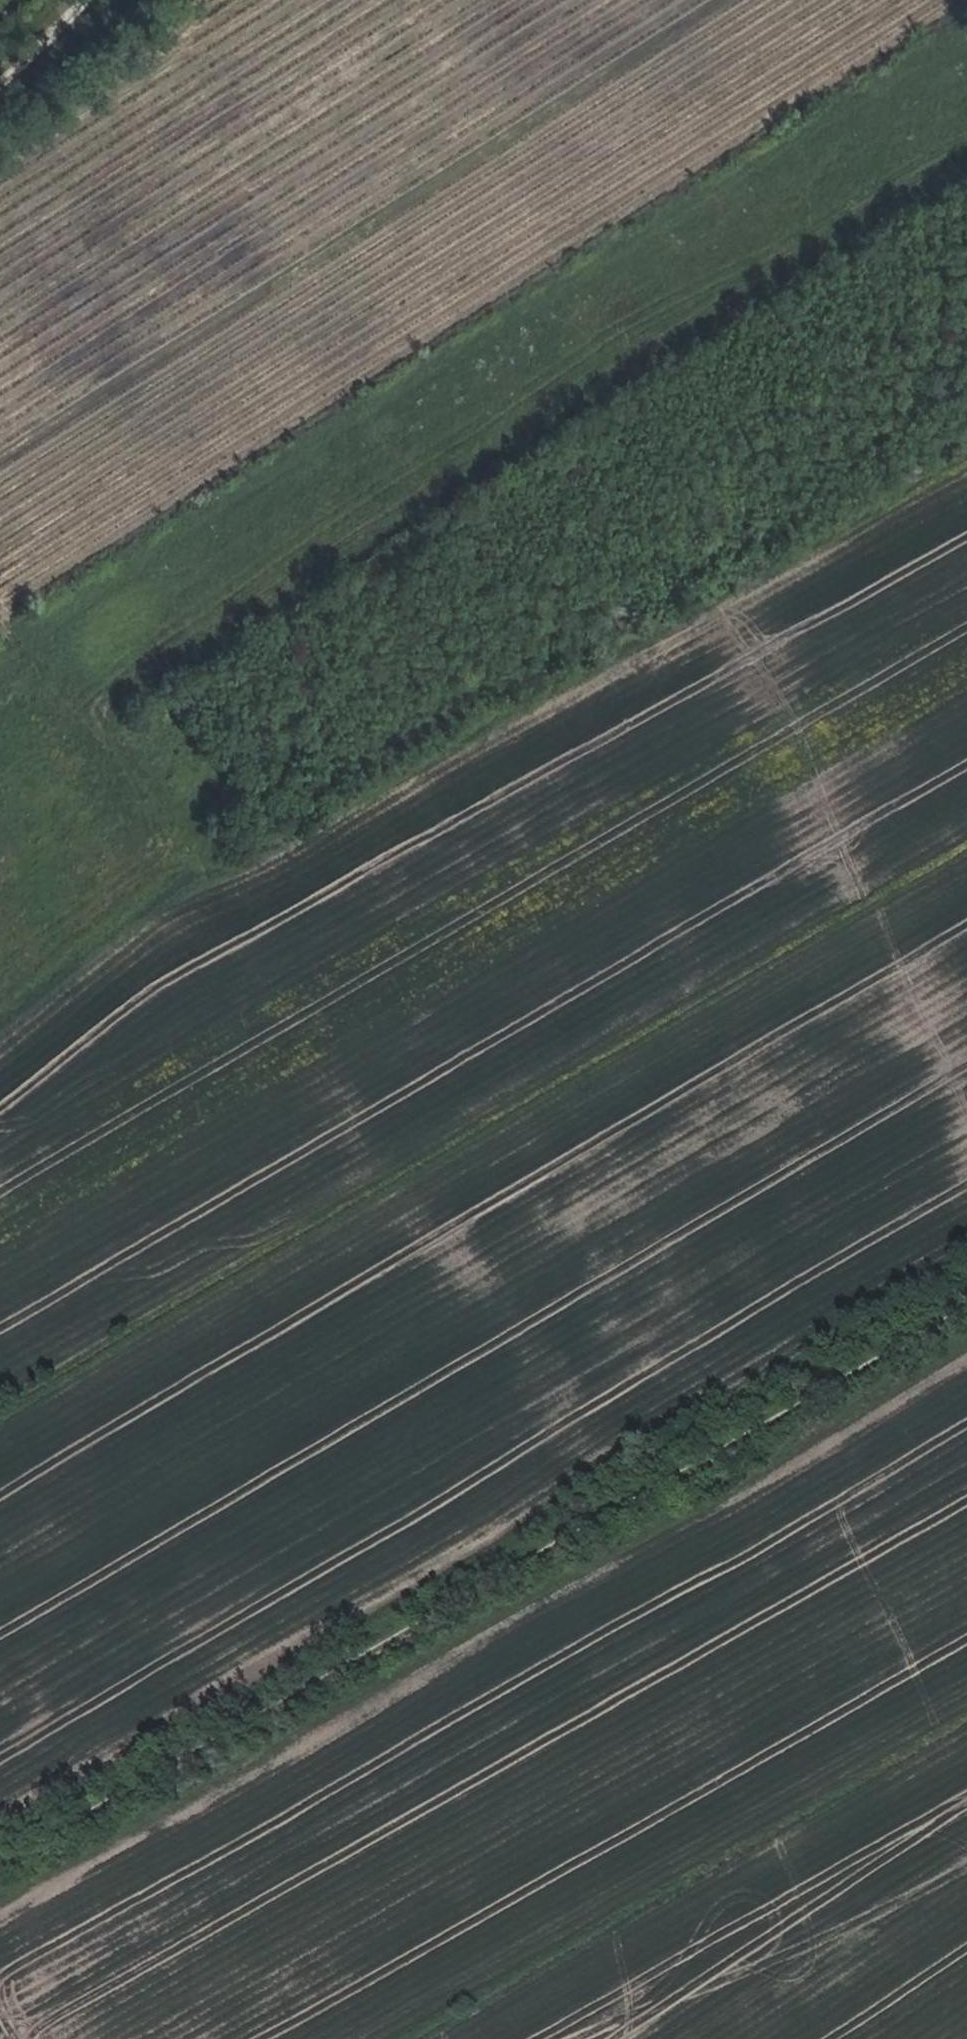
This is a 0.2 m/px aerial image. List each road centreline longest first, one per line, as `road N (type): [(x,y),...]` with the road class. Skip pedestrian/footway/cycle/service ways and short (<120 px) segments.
road 1 (track): [(0,1878),(966,1318)]
road 2 (track): [(88,0),(0,105)]

